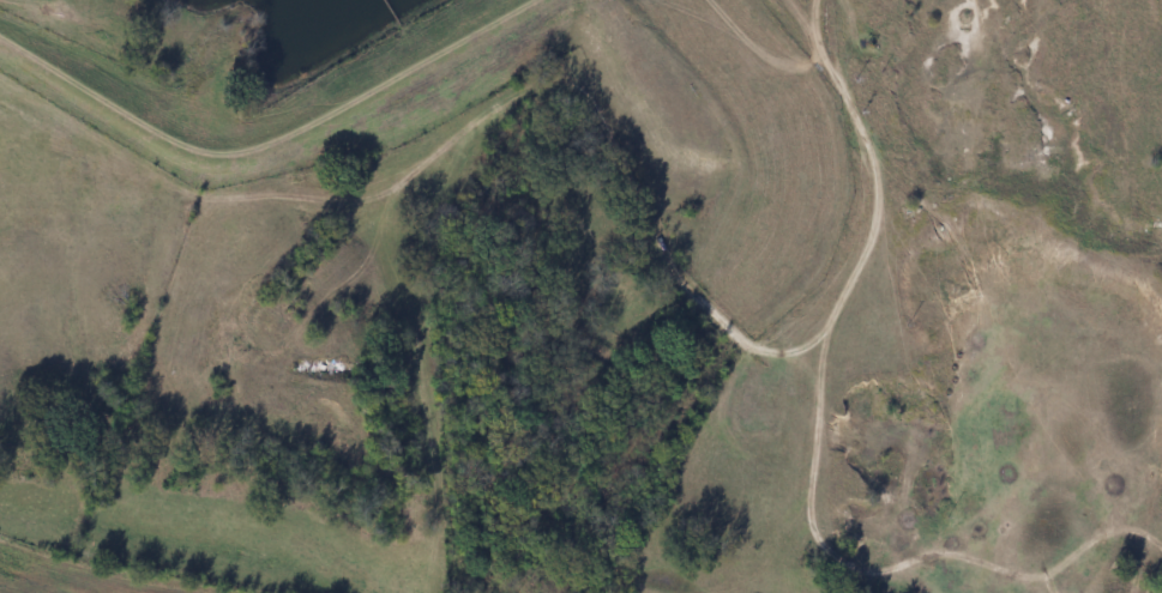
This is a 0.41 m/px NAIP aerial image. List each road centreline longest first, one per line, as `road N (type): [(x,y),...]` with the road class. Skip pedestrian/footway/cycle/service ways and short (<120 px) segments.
road 1 (track): [(800,198),(773,132),(771,0)]

